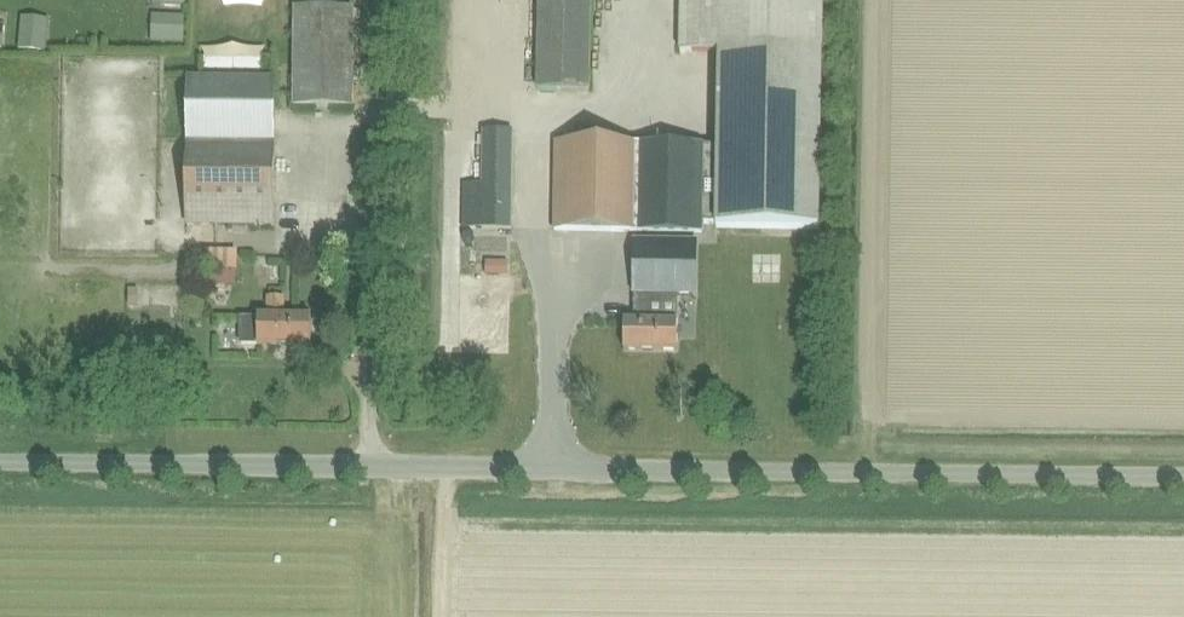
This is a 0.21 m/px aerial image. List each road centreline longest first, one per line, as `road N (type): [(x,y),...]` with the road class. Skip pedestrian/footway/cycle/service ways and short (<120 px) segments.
road 1 (unclassified): [(0,462),(1183,477)]

